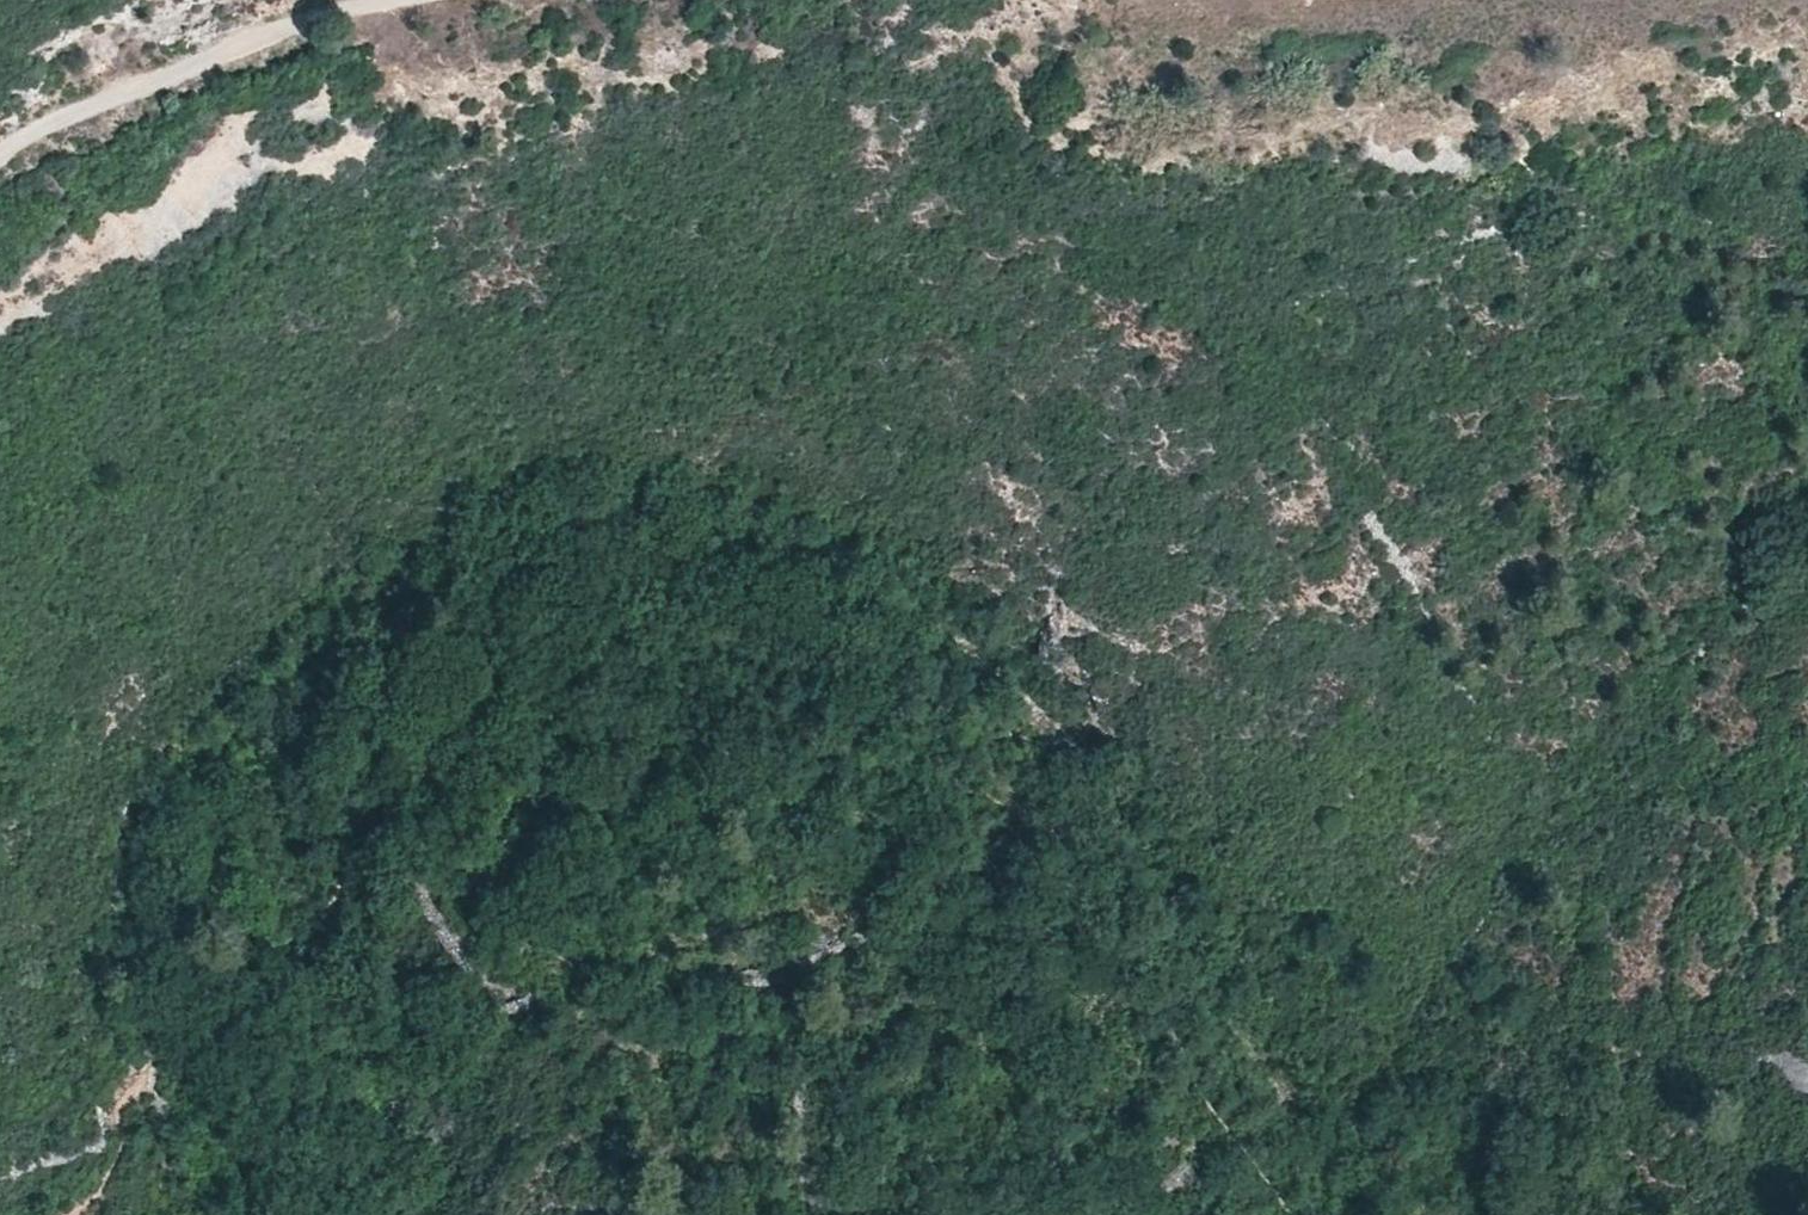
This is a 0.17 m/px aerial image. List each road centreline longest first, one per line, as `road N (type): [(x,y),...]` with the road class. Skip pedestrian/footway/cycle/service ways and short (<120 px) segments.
road 1 (track): [(397,0),(287,27),(77,114),(0,157)]

